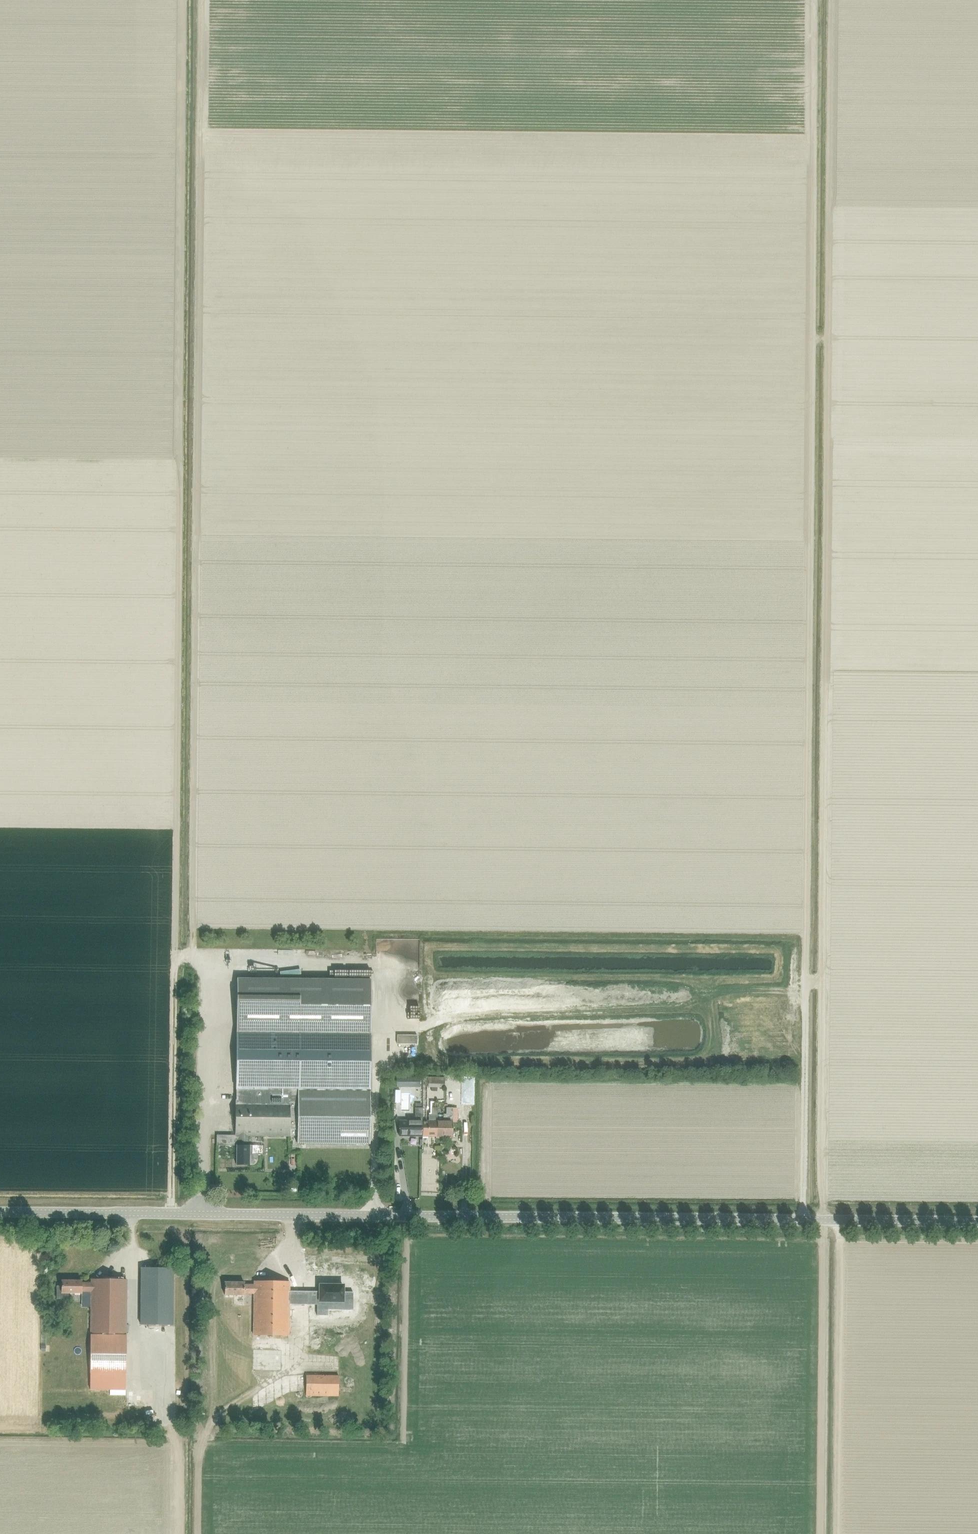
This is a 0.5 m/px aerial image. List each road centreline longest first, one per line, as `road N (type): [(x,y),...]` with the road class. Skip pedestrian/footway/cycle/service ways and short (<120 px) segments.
road 1 (unclassified): [(977,1222),(0,1212)]

